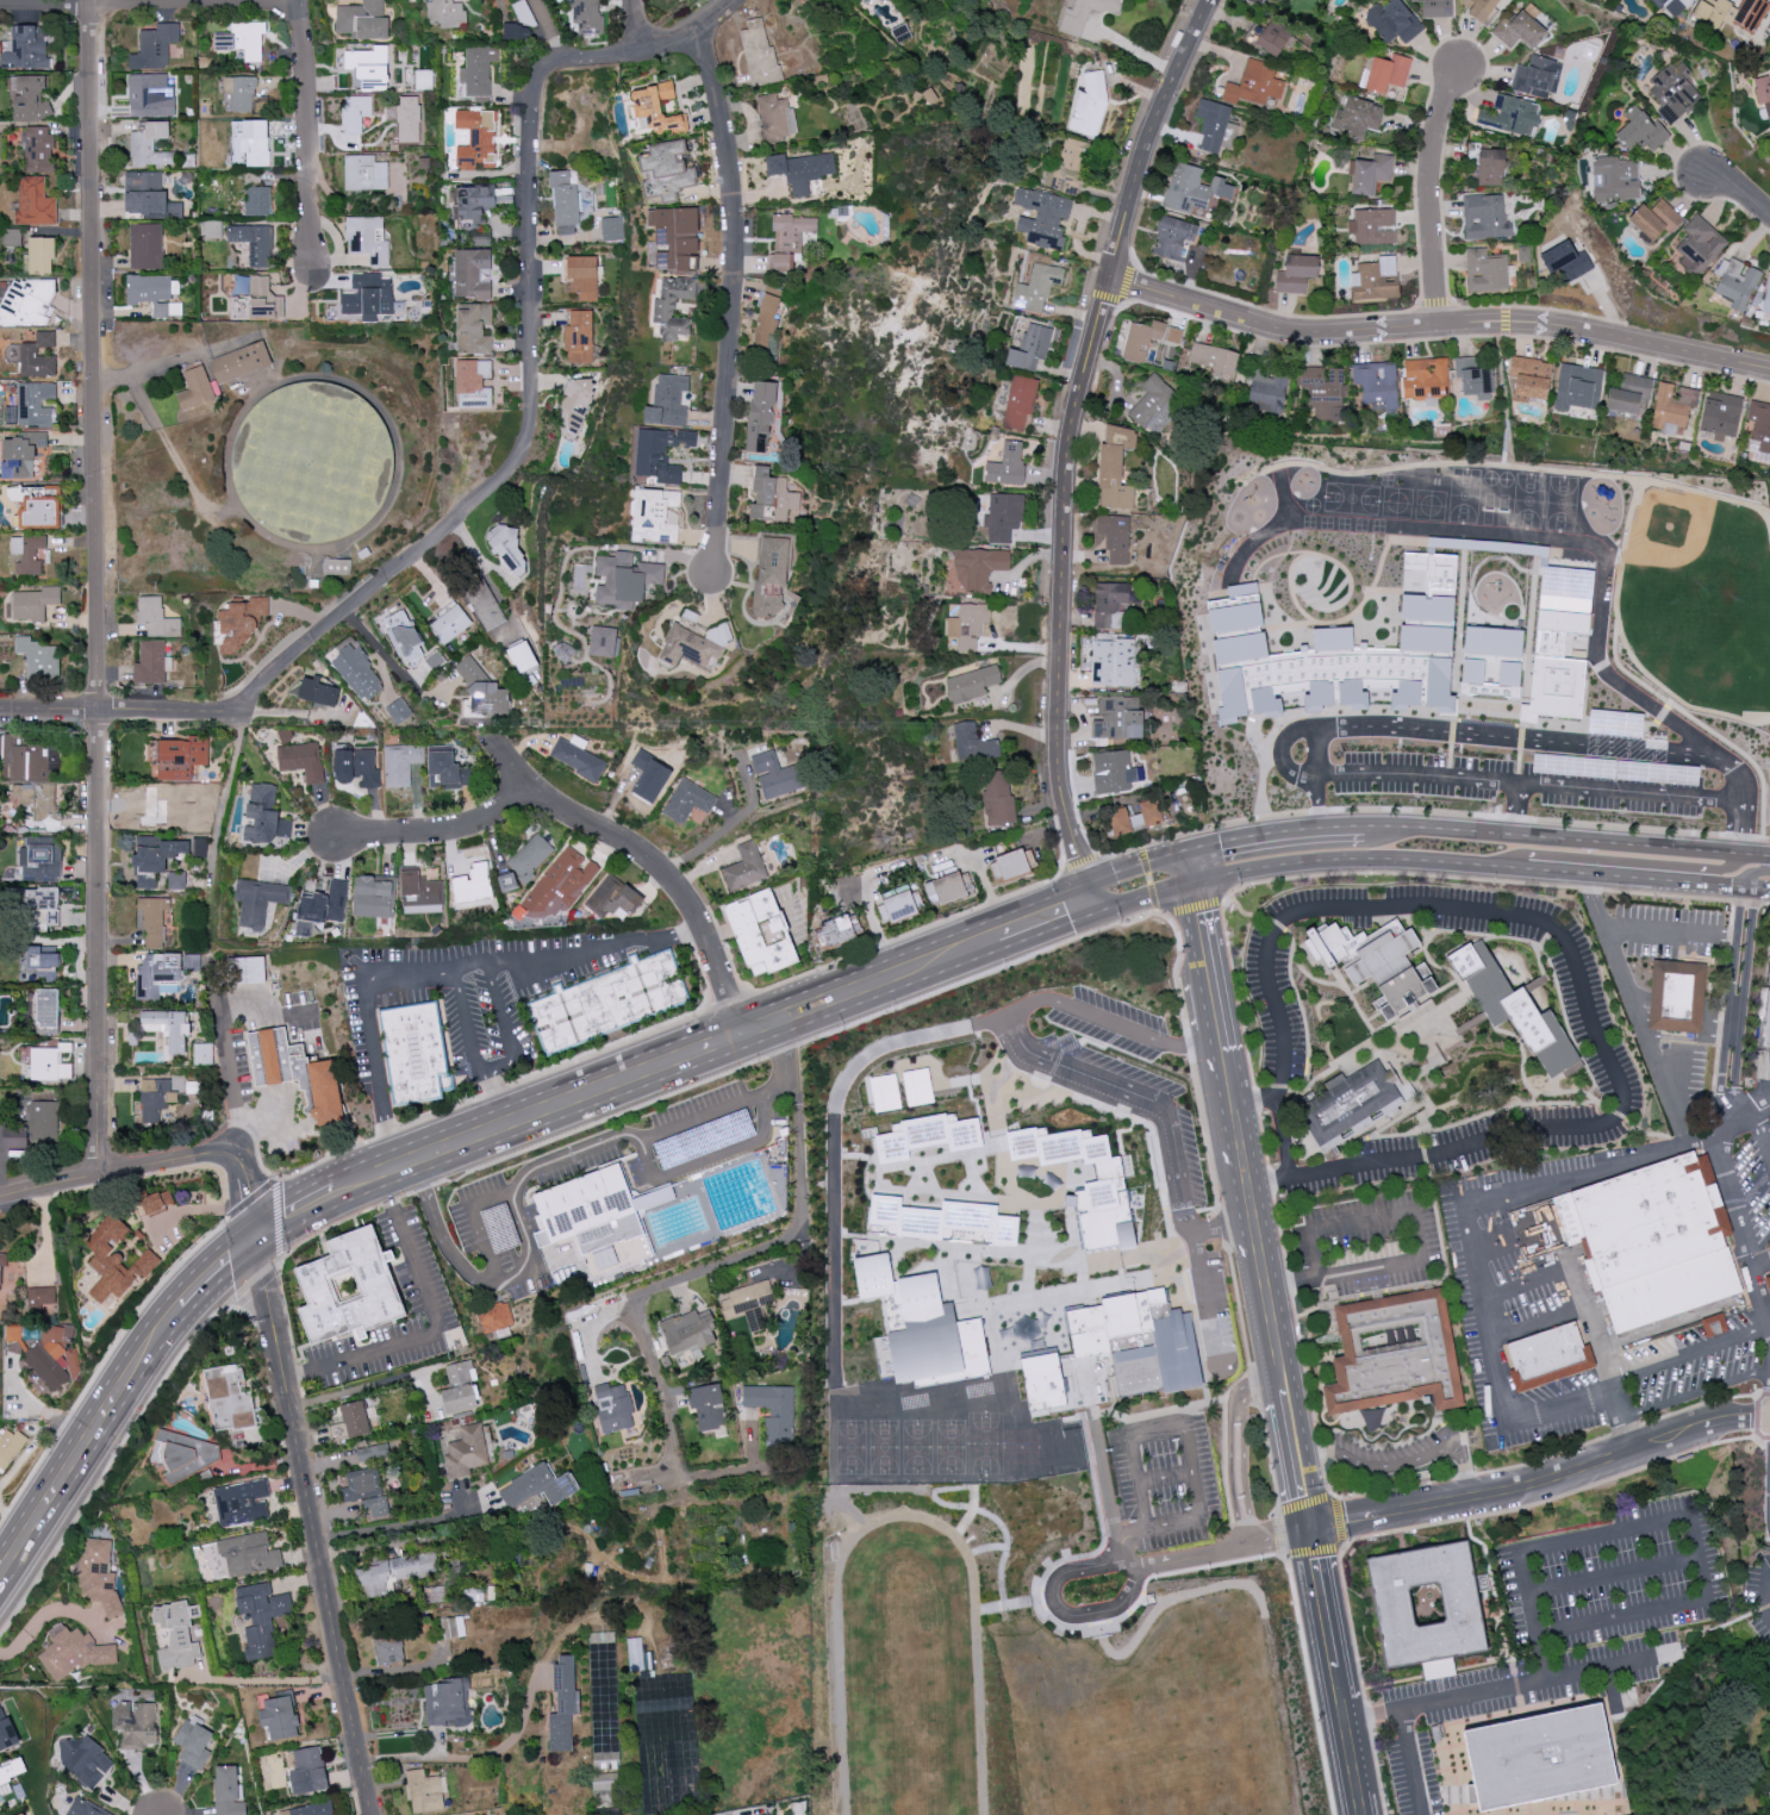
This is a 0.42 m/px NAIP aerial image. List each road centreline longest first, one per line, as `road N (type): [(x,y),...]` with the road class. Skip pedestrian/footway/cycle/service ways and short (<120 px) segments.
road 1 (residential): [(98,1172),(88,0)]
road 2 (residential): [(1097,913),(1061,792),(1057,724),(1067,447),(1143,148),(1209,0)]
road 3 (residential): [(1109,276),(1326,333),(1564,326),(1769,371)]
road 4 (tertiary): [(258,1239),(370,1814)]
road 5 (primary): [(335,1191),(860,990)]
road 6 (residential): [(709,579),(736,212),(721,104),(694,29)]
road 7 (tertiary): [(1769,1420),(1683,1434),(1534,1484),(1308,1524)]
road 8 (residential): [(528,441),(536,81),(557,62),(637,55)]
road 9 (residential): [(744,1036),(704,921),(678,885),(635,846),(540,792),(485,729)]
road 10 (residential): [(244,713),(263,678),(498,486),(528,441)]
road 11 (primary): [(1189,850),(928,946),(860,990)]
road 12 (tertiary): [(1234,1105),(1297,1453)]
road 13 (residential): [(0,4),(301,1)]
road 14 (tertiary): [(1308,1524),(1361,1814)]
road 15 (primary): [(0,1573),(163,1334)]
road 16 (primary): [(1465,865),(1514,856),(1726,869),(1741,856)]
road 17 (residential): [(311,275),(301,0)]
road 18 (residential): [(1442,326),(1432,146),(1459,69)]
road 19 (primary): [(1769,858),(1514,835)]
road 20 (residential): [(0,707),(244,713)]
road 21 (residential): [(0,1196),(197,1153),(230,1154)]
road 22 (primary): [(1195,882),(1346,861),(1420,862)]
road 23 (tertiary): [(1195,882),(1234,1105)]
road 24 (residential): [(331,829),(443,832),(498,811),(528,779)]
road 25 (residential): [(230,1154),(237,1114),(210,966)]
road 26 (primary): [(1583,874),(1769,891)]
road 27 (primary): [(1365,828),(1189,850)]
road 28 (residential): [(208,884),(244,713)]
road 29 (primary): [(860,990),(934,977),(1004,950)]
road 30 (primary): [(1514,835),(1365,828)]
road 31 (residential): [(1130,1567),(1215,1553),(1249,1538)]

